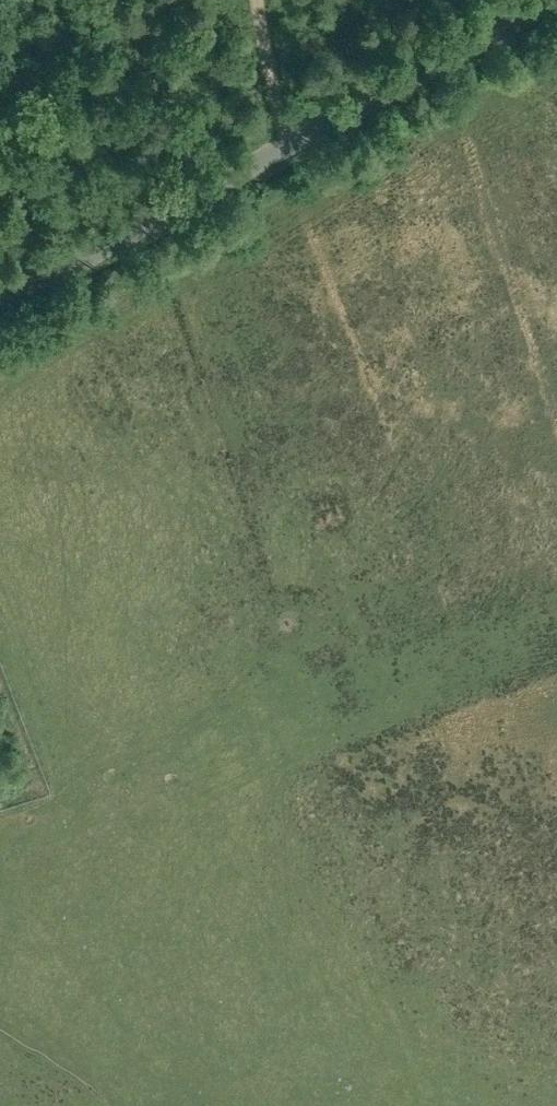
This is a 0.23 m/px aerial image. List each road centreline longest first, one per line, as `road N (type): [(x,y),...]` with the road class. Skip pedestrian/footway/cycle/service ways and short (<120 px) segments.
road 1 (unclassified): [(550,0),(81,257),(0,293)]

